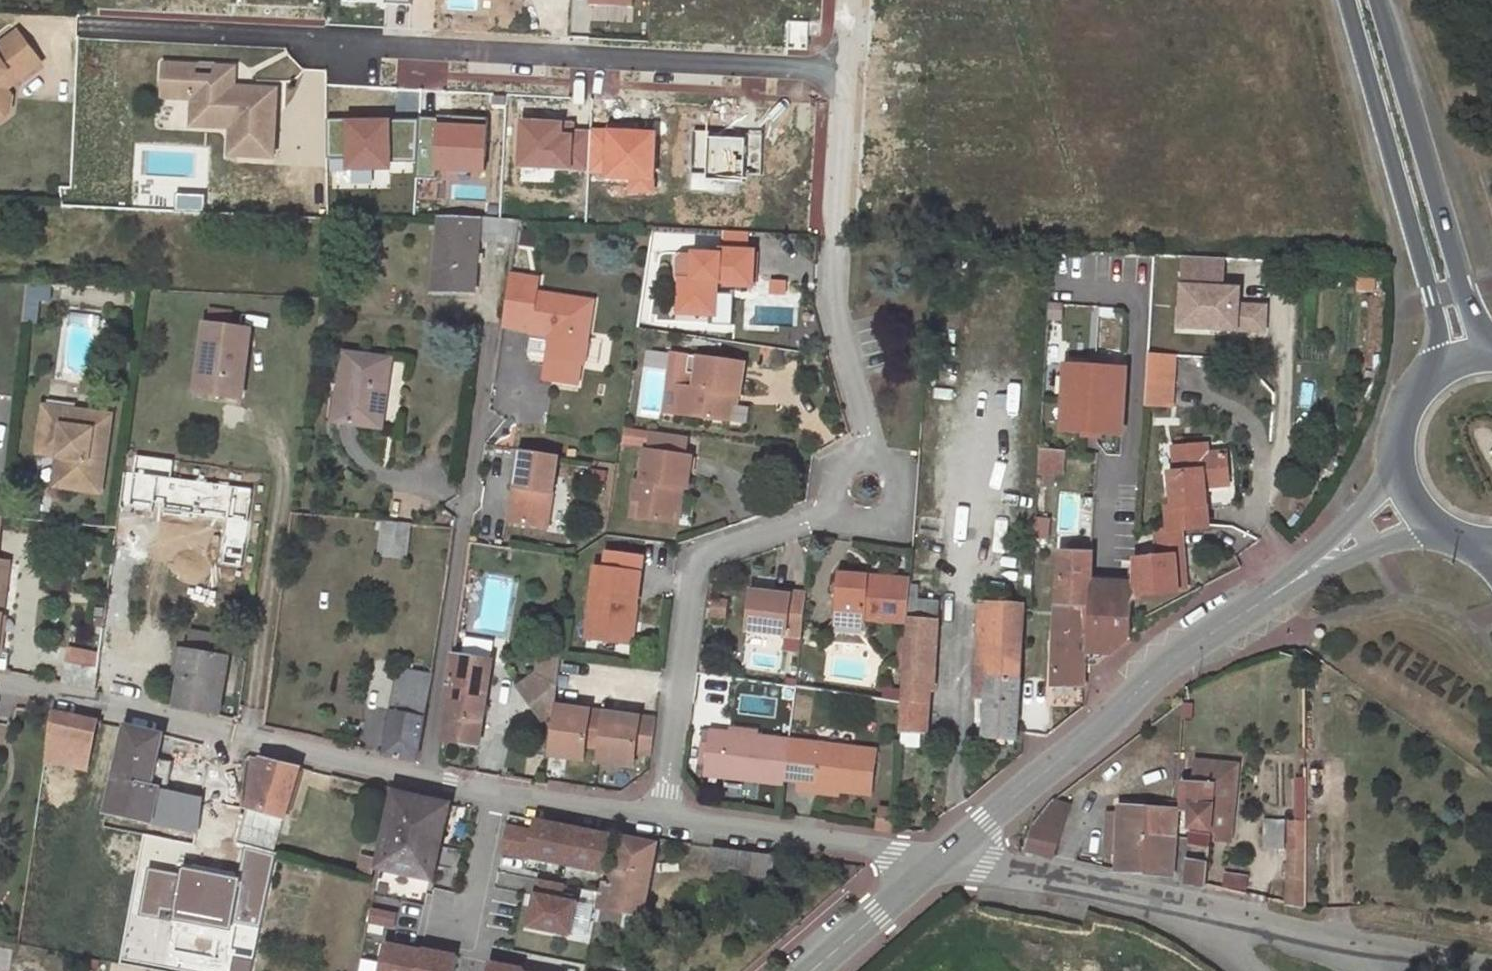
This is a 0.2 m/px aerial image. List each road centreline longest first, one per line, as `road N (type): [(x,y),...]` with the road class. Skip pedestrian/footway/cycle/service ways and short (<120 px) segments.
road 1 (residential): [(87,25),(846,68)]
road 2 (unclassified): [(946,858),(1474,970)]
road 3 (tertiary): [(946,858),(1100,732),(1151,676),(1295,579)]
road 4 (residential): [(0,688),(427,778)]
road 5 (residential): [(427,778),(489,351)]
road 6 (residential): [(842,511),(697,555),(663,818)]
road 7 (residential): [(846,68),(837,317),(867,460)]
road 8 (secondary): [(1358,0),(1440,363)]
road 9 (secondary): [(1491,342),(1464,287),(1366,0)]
road 10 (residential): [(663,818),(946,858)]
road 11 (residential): [(489,789),(663,818)]
road 12 (tertiary): [(813,970),(946,858)]
road 13 (residential): [(459,937),(489,789)]
road 14 (tertiary): [(1295,579),(1432,529)]
road 15 (tertiary): [(1395,474),(1295,579)]
road 16 (secondary): [(1440,363),(1399,411),(1395,474)]
road 17 (residential): [(842,511),(876,520),(893,504),(894,480),(867,460)]

